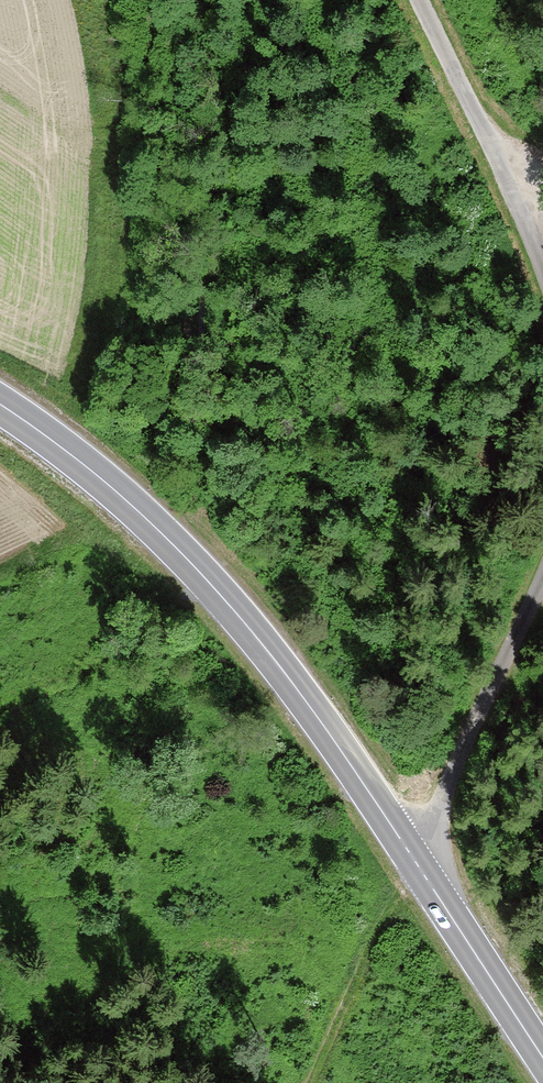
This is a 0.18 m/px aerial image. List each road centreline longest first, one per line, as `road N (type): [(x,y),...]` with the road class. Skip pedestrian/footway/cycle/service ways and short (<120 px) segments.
road 1 (secondary): [(409,853),(163,541),(0,424)]
road 2 (unclassified): [(409,853),(542,570)]
road 3 (unclassified): [(542,274),(495,147),(422,0)]
road 4 (track): [(309,1082),(409,853)]
road 5 (secondary): [(542,1049),(409,853)]

